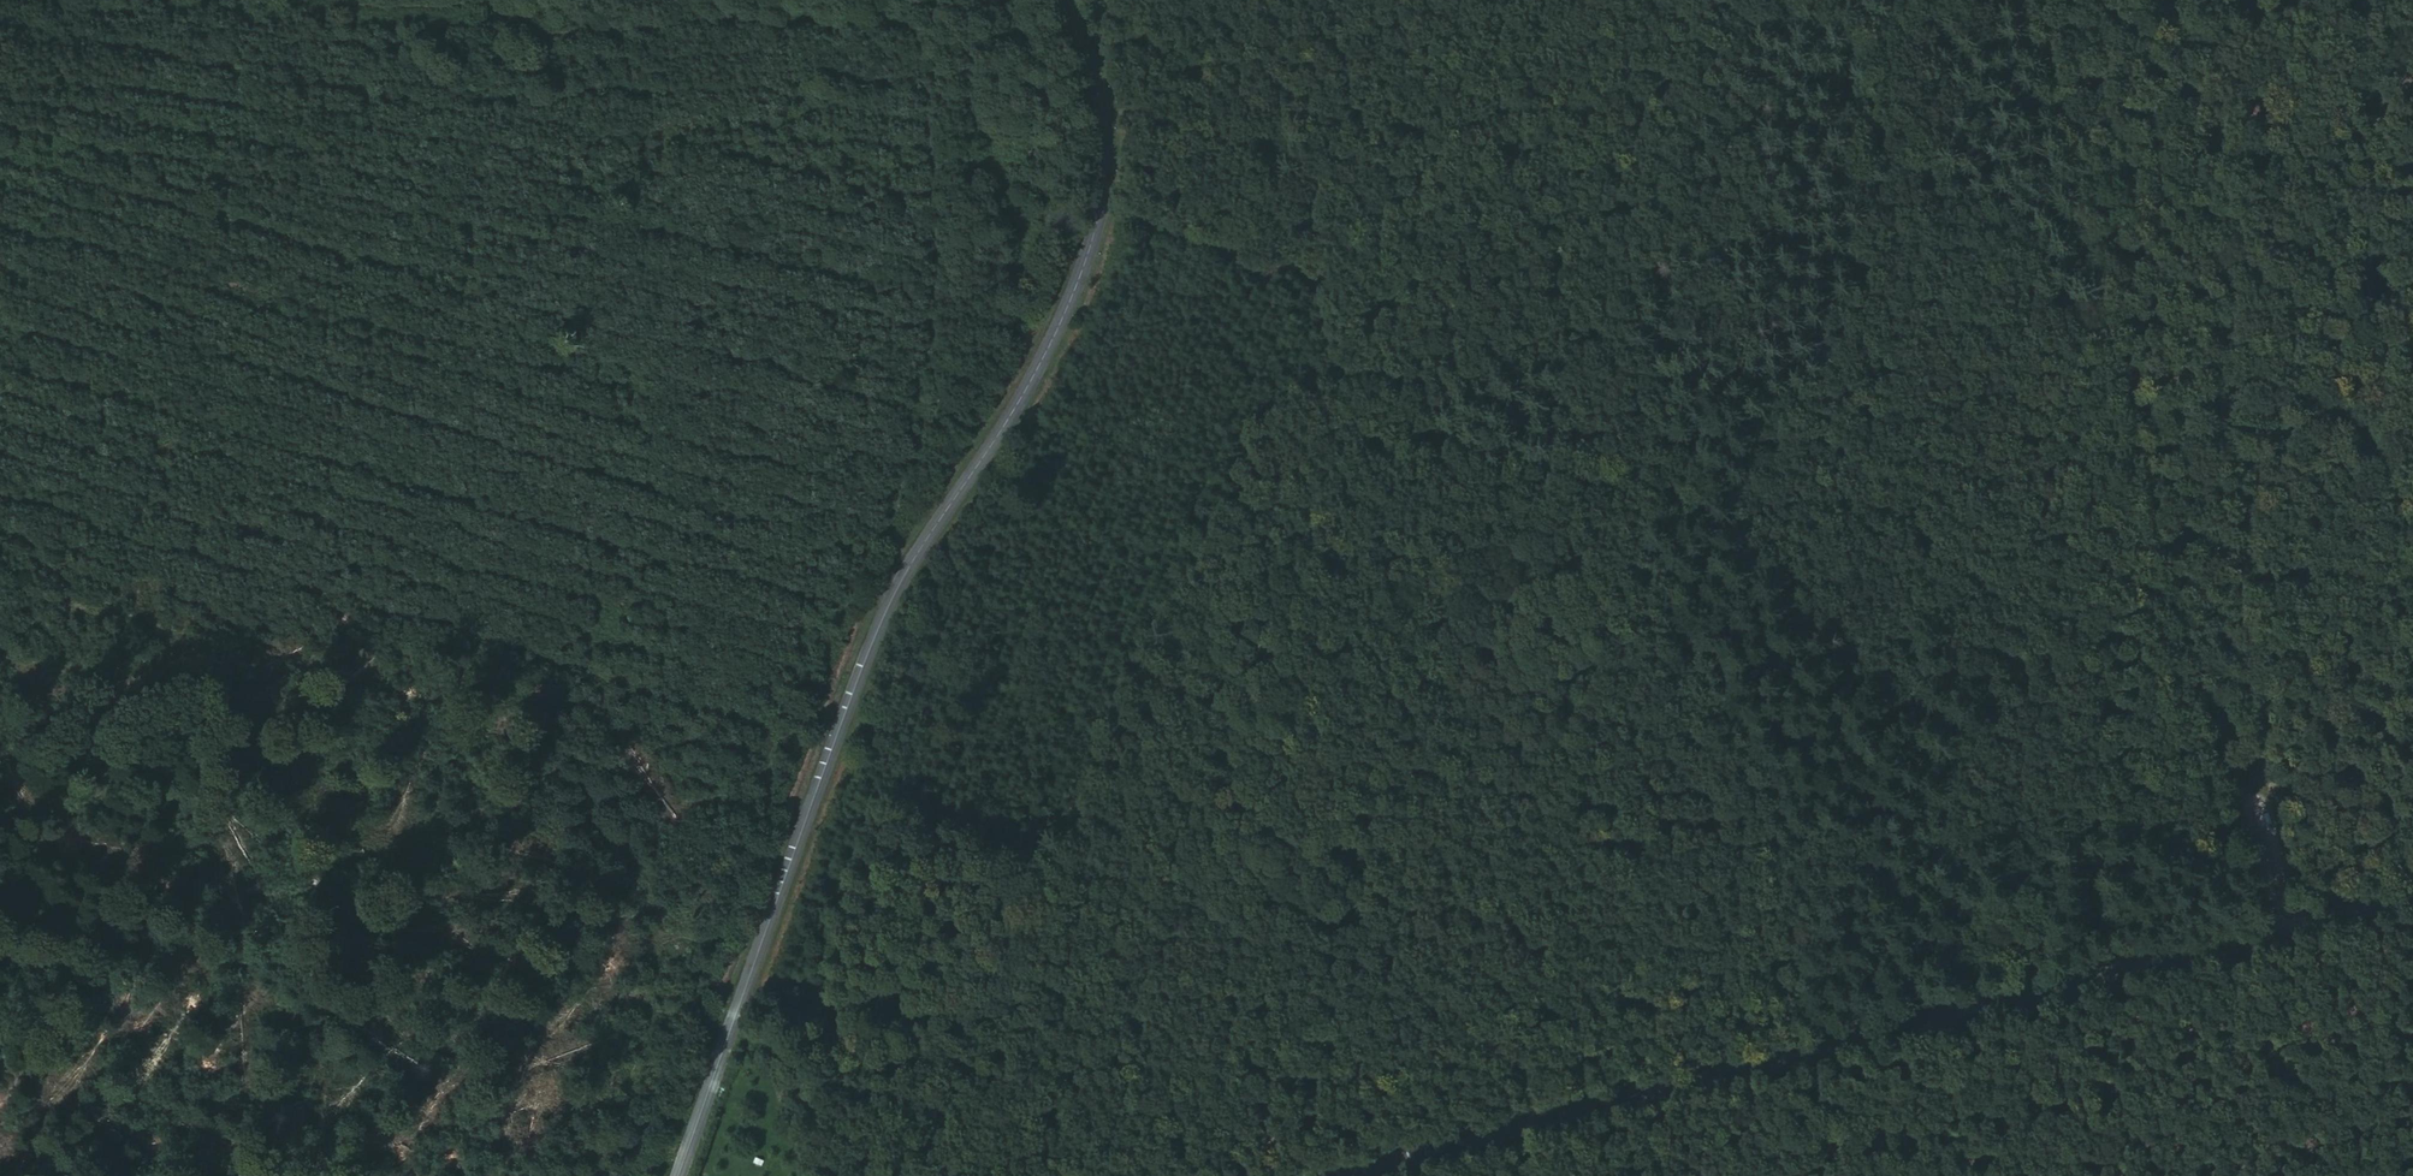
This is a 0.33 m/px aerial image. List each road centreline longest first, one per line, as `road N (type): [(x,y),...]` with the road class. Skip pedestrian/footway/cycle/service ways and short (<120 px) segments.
road 1 (tertiary): [(1051,0),(1080,58),(1103,141),(1099,211),(1084,263),(1024,393),(896,589),(868,651),(678,1175)]
road 2 (tertiary): [(2412,893),(1361,1175)]

